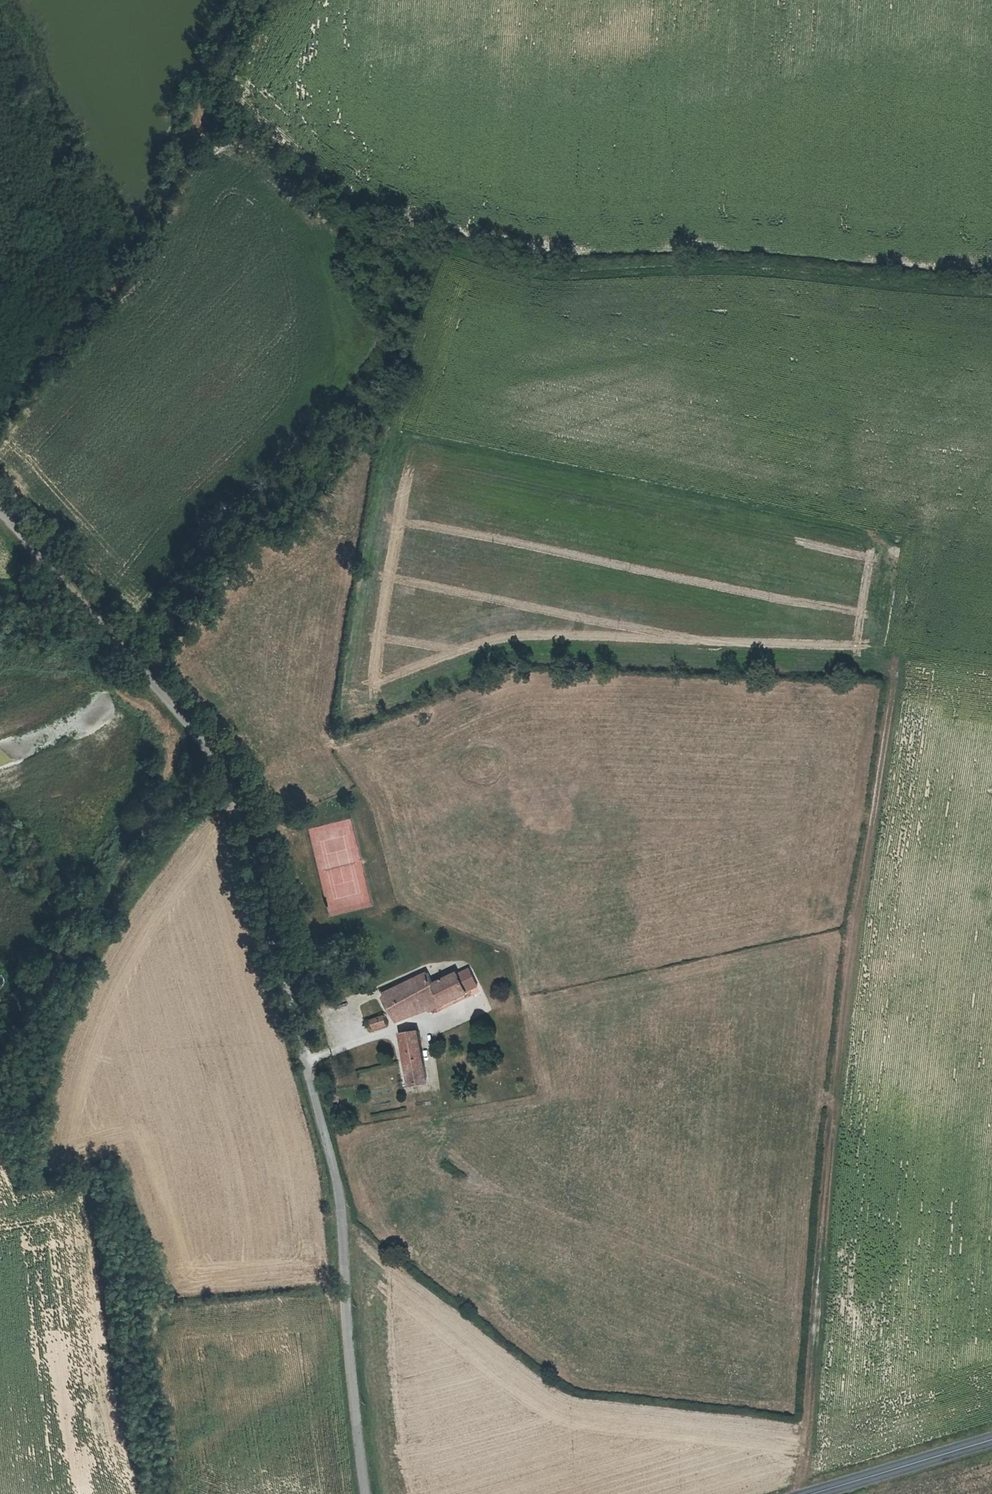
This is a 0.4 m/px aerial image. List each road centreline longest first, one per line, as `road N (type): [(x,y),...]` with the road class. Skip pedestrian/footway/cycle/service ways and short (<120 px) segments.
road 1 (unclassified): [(368,1493),(328,1159),(246,807),(216,755),(0,514)]
road 2 (secondary): [(812,1493),(991,1440)]

